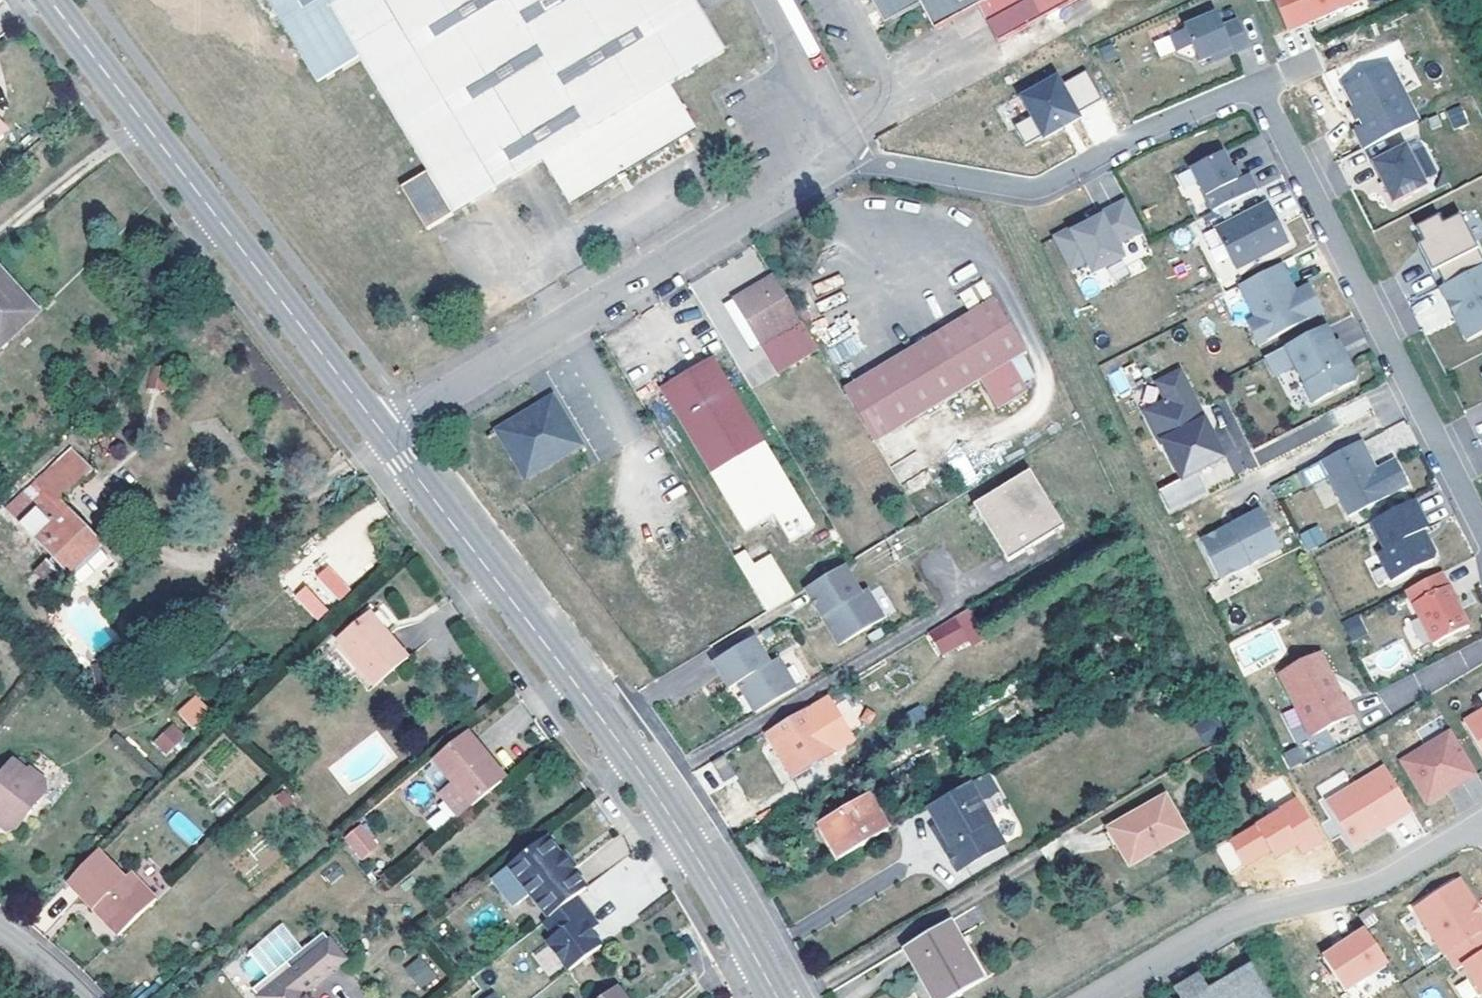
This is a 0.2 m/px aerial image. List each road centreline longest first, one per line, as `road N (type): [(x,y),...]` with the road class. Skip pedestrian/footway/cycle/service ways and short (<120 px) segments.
road 1 (tertiary): [(779,997),(659,796),(381,431)]
road 2 (residential): [(381,431),(850,155)]
road 3 (tertiary): [(381,431),(52,0)]
road 4 (residential): [(1264,81),(1481,502)]
road 5 (residential): [(850,155),(1038,184),(1264,81)]
road 6 (residential): [(1092,997),(1247,914),(1377,880),(1481,816)]
road 7 (residential): [(850,155),(769,0)]

